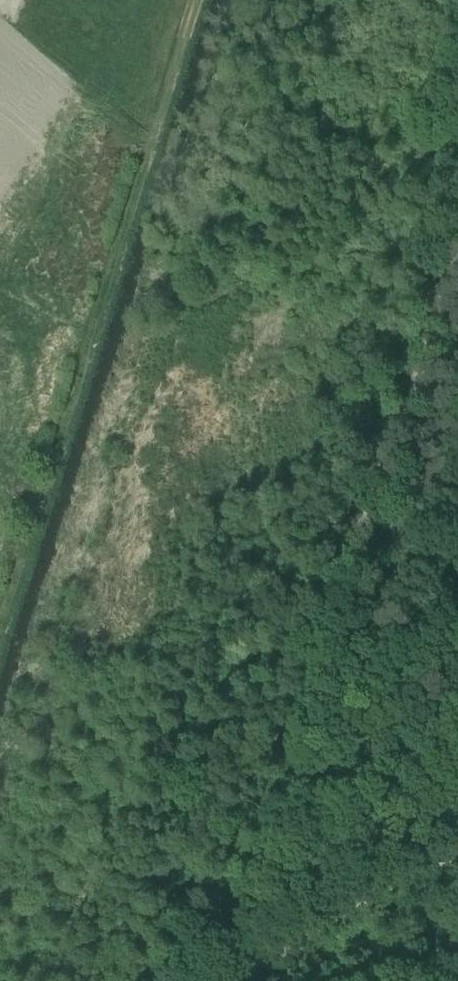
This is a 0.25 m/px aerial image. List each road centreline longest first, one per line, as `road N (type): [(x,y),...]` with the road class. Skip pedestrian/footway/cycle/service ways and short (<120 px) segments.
road 1 (track): [(235,980),(367,519),(457,265)]
road 2 (track): [(0,621),(192,0)]
road 3 (track): [(457,853),(240,968)]

